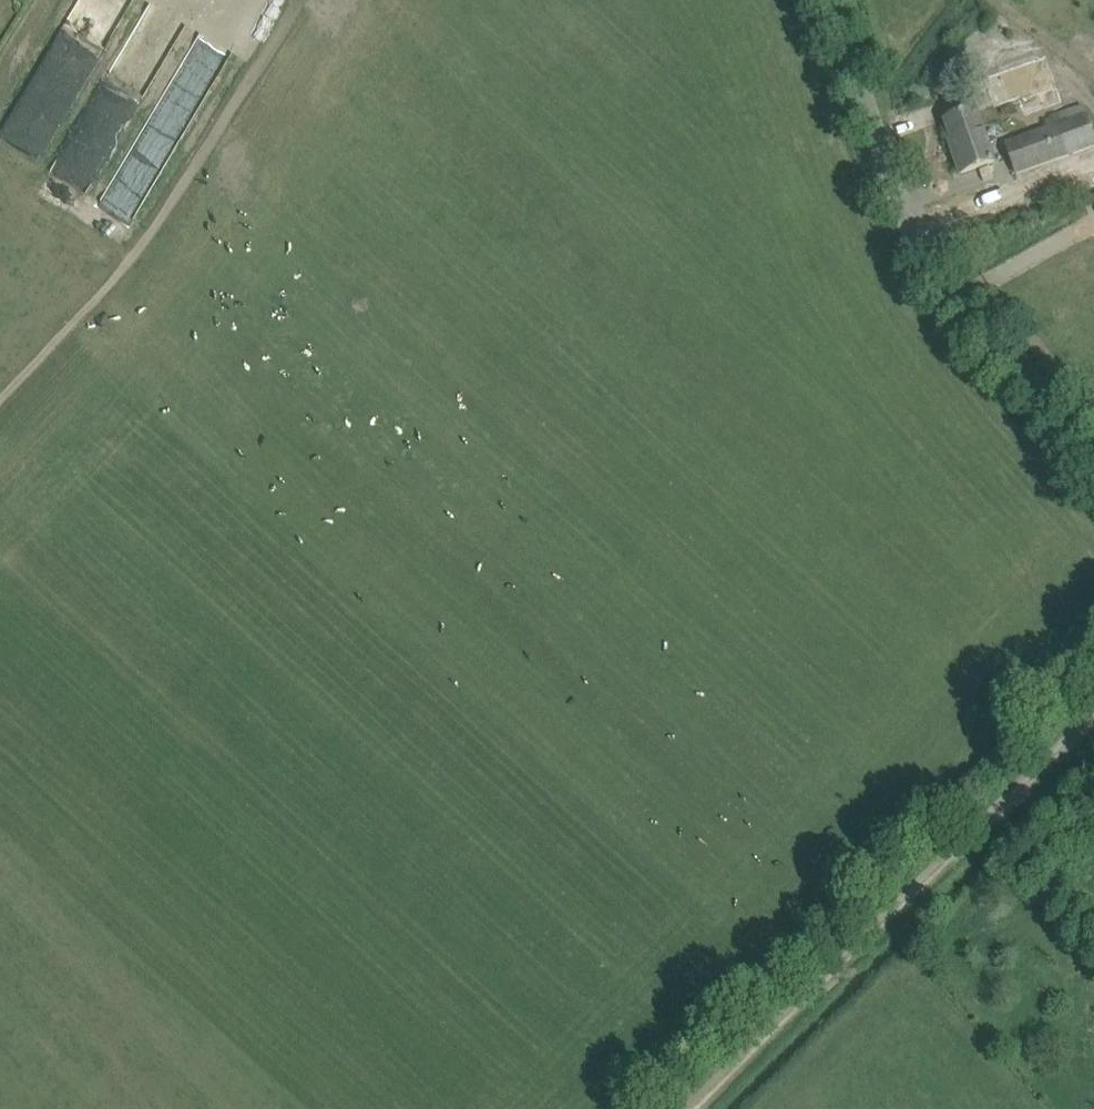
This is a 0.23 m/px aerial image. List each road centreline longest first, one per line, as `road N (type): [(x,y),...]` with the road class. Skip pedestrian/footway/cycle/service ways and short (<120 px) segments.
road 1 (unclassified): [(1093,472),(970,332),(899,219),(825,0)]

